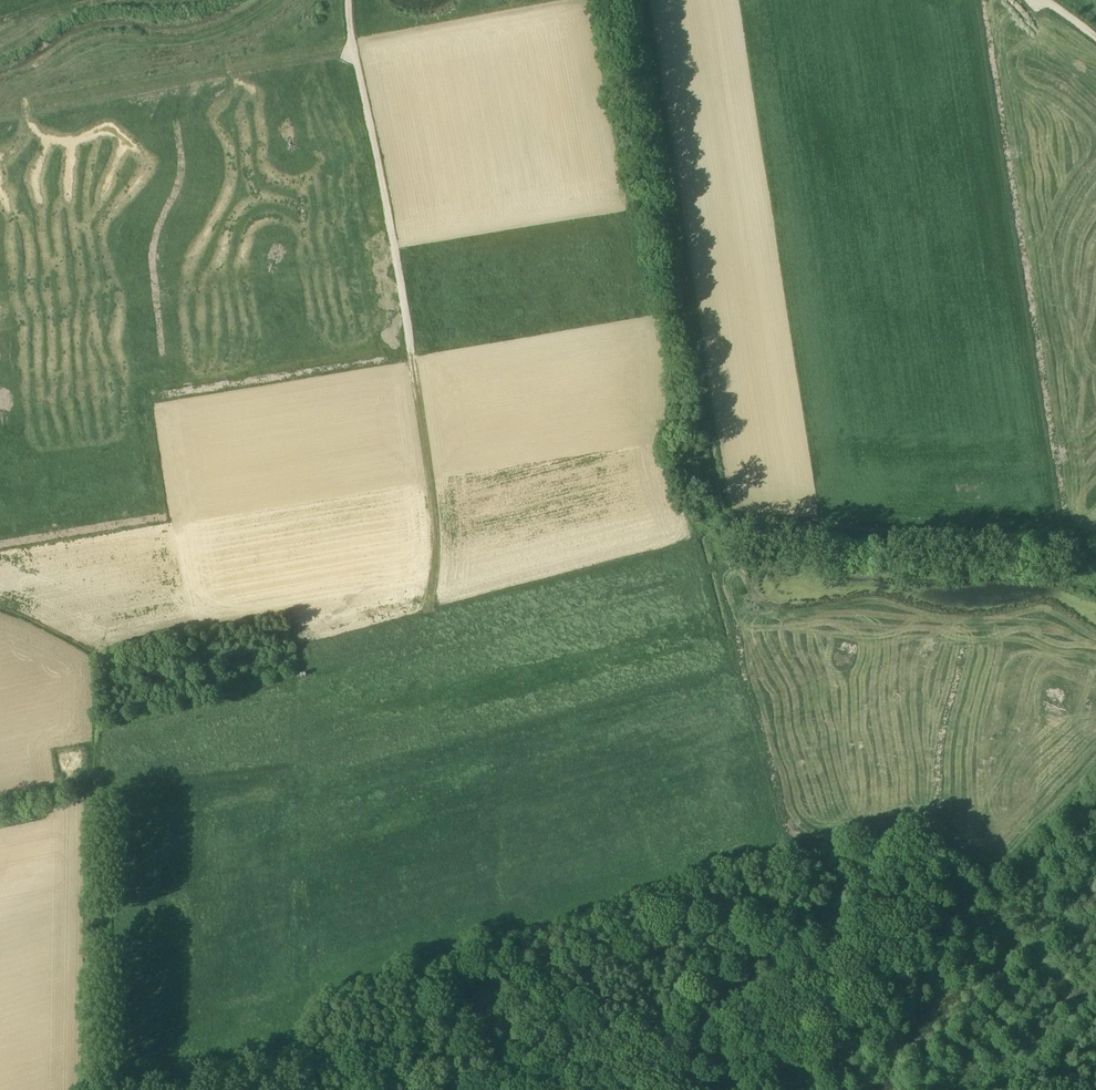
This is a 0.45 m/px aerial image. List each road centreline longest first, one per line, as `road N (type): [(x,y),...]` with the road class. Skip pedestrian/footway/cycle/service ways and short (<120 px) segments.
road 1 (track): [(349,0),(425,442),(437,552),(429,608)]

